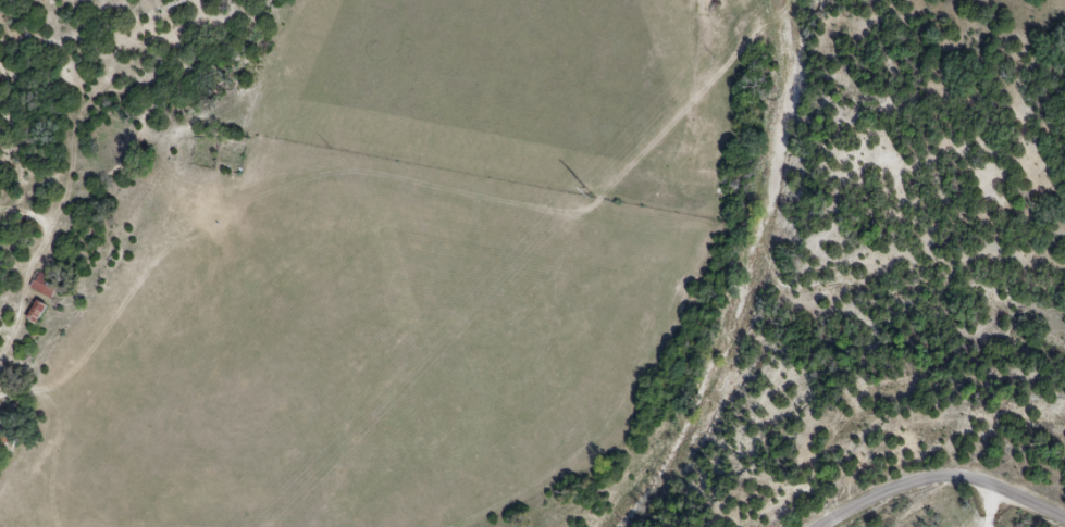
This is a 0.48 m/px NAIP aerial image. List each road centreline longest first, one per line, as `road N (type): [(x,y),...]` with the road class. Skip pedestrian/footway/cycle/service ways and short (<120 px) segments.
road 1 (residential): [(1064,517),(980,477),(949,475),(878,492),(817,526)]

